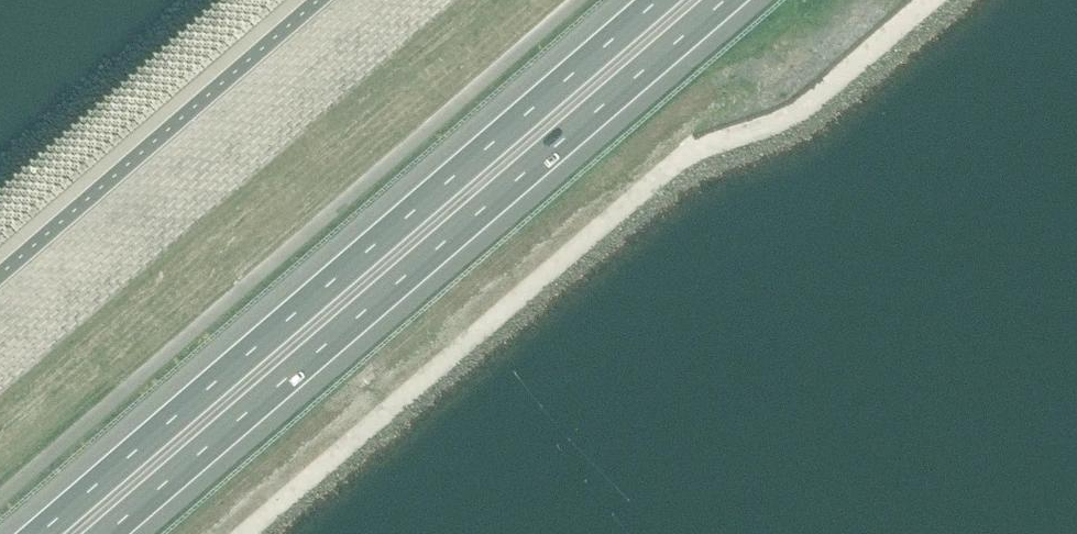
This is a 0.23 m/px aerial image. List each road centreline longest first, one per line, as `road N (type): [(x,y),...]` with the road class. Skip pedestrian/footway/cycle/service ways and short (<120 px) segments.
road 1 (motorway): [(653,0),(31,533)]
road 2 (motorway): [(115,533),(731,0)]

